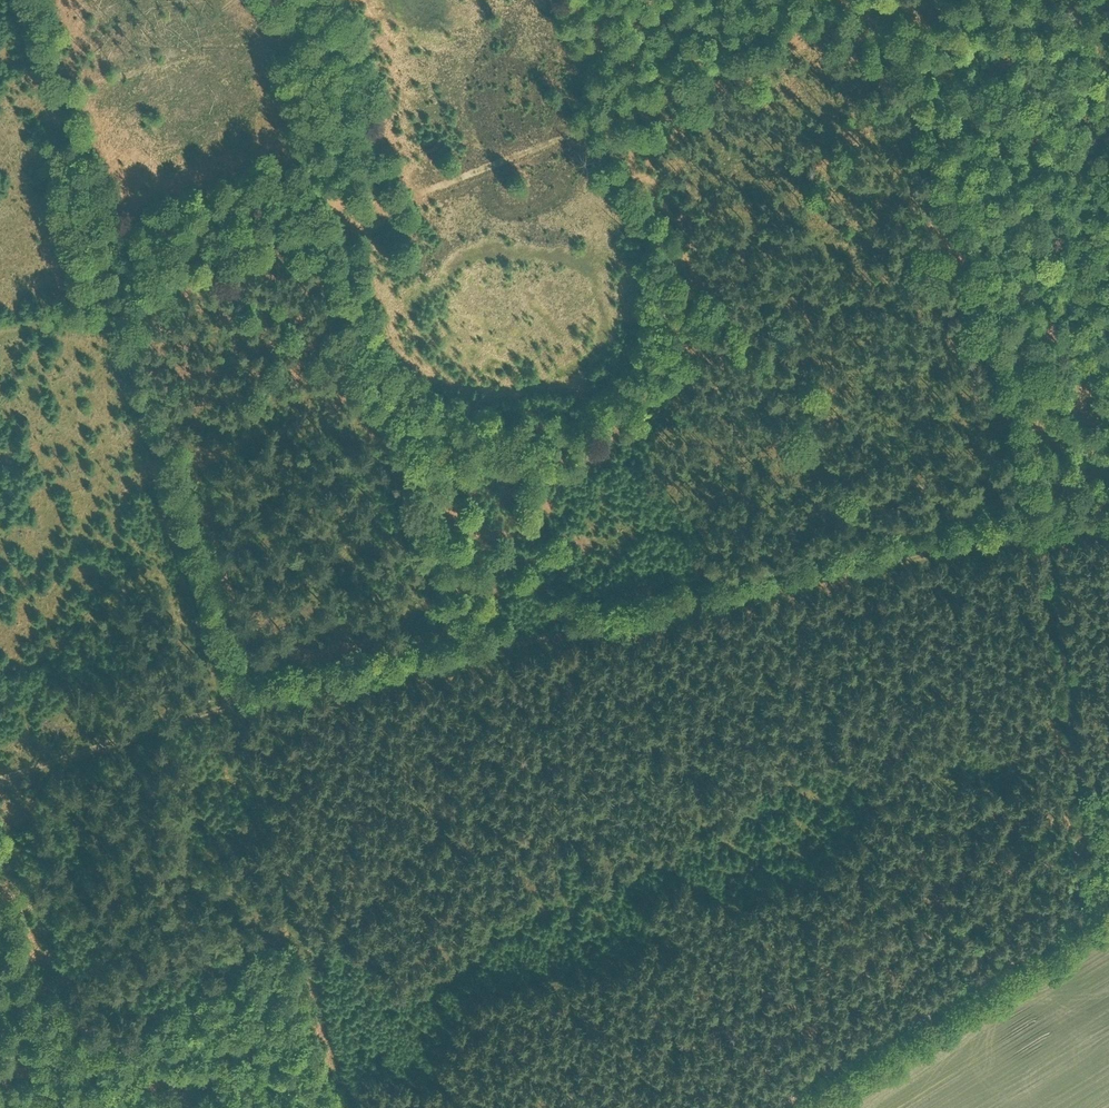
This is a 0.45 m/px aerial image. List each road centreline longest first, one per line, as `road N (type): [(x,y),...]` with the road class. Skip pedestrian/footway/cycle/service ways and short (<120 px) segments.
road 1 (track): [(349,1107),(23,0)]
road 2 (track): [(874,0),(1043,534),(1072,736),(1108,878)]
road 3 (track): [(232,712),(1108,522)]
road 4 (track): [(910,0),(112,307)]
road 5 (track): [(1108,903),(776,1107)]
road 6 (track): [(232,712),(0,780)]

